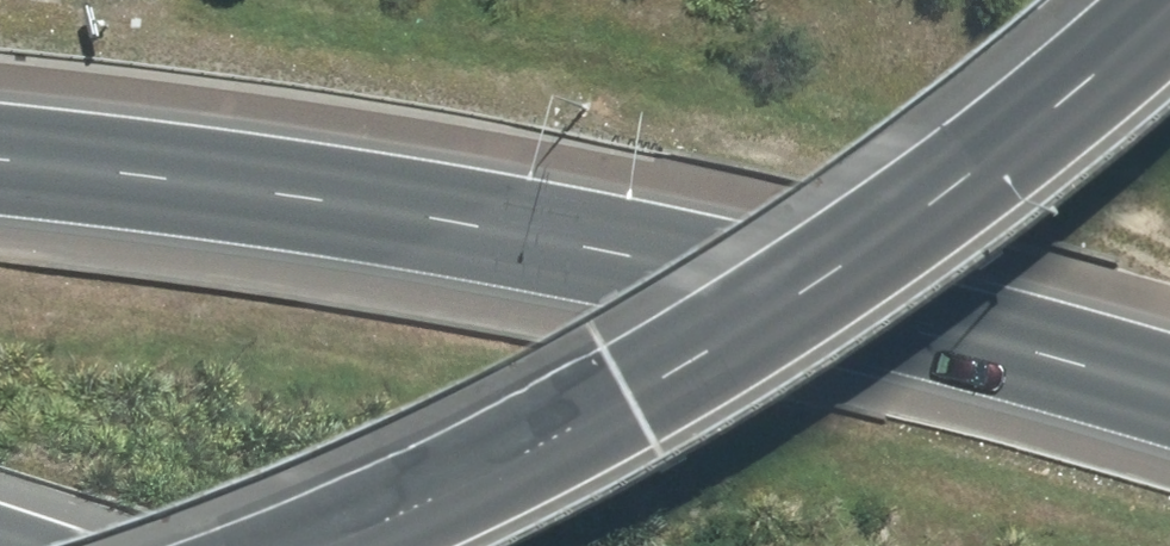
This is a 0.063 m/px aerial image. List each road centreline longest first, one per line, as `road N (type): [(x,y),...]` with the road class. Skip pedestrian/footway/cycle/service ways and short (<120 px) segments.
road 1 (motorway): [(0,168),(397,217),(968,339),(1169,399)]
road 2 (motorway): [(1169,53),(884,272),(515,483),(363,545)]

